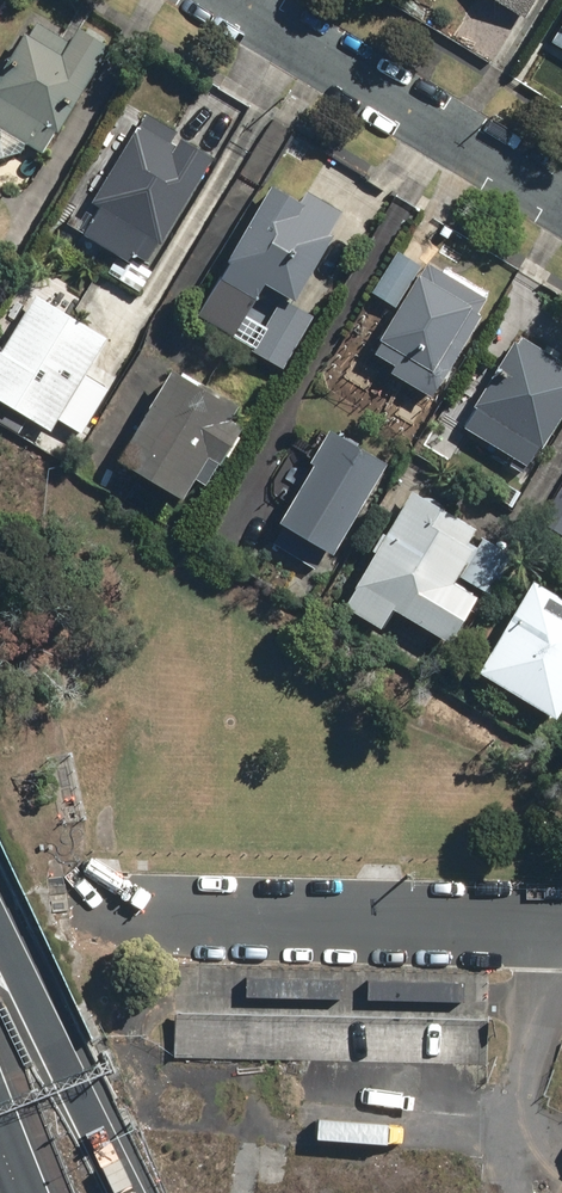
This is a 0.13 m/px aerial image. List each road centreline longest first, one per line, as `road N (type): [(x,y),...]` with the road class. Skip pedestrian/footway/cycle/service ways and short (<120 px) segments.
road 1 (residential): [(111,922),(561,928)]
road 2 (residential): [(229,0),(561,204)]
road 3 (motorway): [(0,946),(124,1192)]

